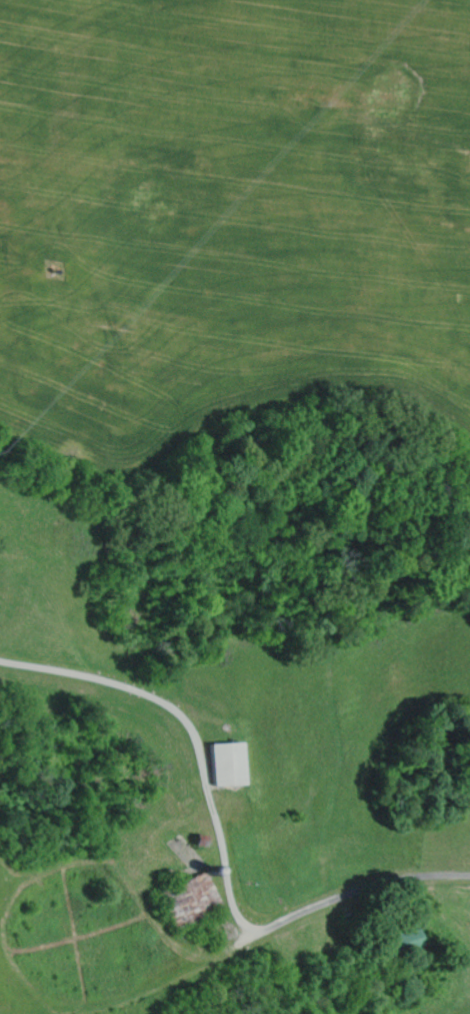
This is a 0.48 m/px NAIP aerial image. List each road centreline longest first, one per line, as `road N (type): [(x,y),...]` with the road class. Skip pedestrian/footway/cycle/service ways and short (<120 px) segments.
road 1 (residential): [(339,901),(413,879),(469,878)]

